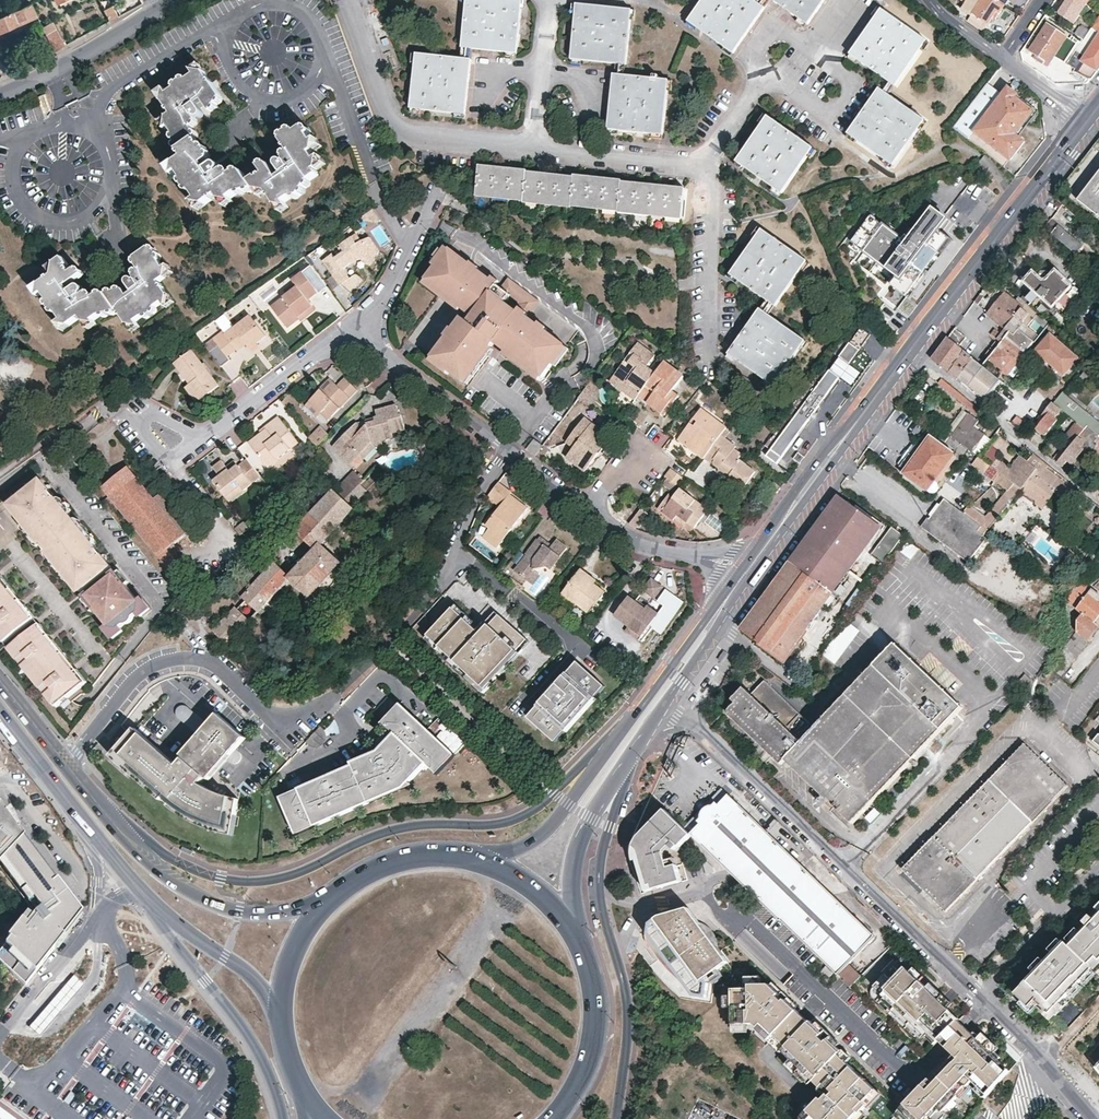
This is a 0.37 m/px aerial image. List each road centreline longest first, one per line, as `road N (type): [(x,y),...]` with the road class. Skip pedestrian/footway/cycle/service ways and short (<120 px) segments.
road 1 (residential): [(659,715),(687,722),(978,1000),(1086,1118)]
road 2 (secondary): [(619,734),(520,819),(395,830),(262,881),(180,863),(96,799)]
road 3 (residential): [(67,763),(139,673),(164,660),(218,664),(283,719),(329,704),(374,658)]
road 4 (secondary): [(617,1118),(628,1020),(599,891),(627,760)]
road 5 (secondary): [(1089,122),(914,350)]
road 6 (secondary): [(914,350),(746,573)]
road 7 (primary): [(329,899),(260,913),(211,903),(134,847),(96,799)]
road 8 (primary): [(154,908),(260,1055),(283,1118)]
road 9 (residential): [(1098,502),(914,350)]
road 10 (residential): [(194,436),(210,433),(326,348),(368,336)]
road 11 (secondary): [(619,734),(552,825),(511,853),(478,860)]
road 12 (primary): [(555,1118),(585,1073),(597,1019),(578,938)]
road 13 (secondary): [(578,938),(576,863),(591,816),(627,760)]
road 14 (residential): [(0,95),(162,7)]
road 15 (residential): [(368,336),(509,449)]
road 16 (residential): [(589,512),(641,544),(746,573)]
road 17 (residential): [(440,188),(368,336)]
road 18 (primary): [(154,908),(225,956),(282,1010)]
road 19 (secondary): [(720,611),(619,734)]
road 20 (primary): [(478,860),(394,862),(329,899)]
road 21 (residential): [(436,588),(480,489),(509,449)]
road 22 (residential): [(0,1031),(100,911)]
road 23 (primary): [(0,713),(85,822)]
road 24 (primary): [(578,938),(526,881),(478,860)]
road 25 (primary): [(329,899),(298,944),(282,1010)]
road 26 (secondary): [(659,715),(709,641),(720,611)]

